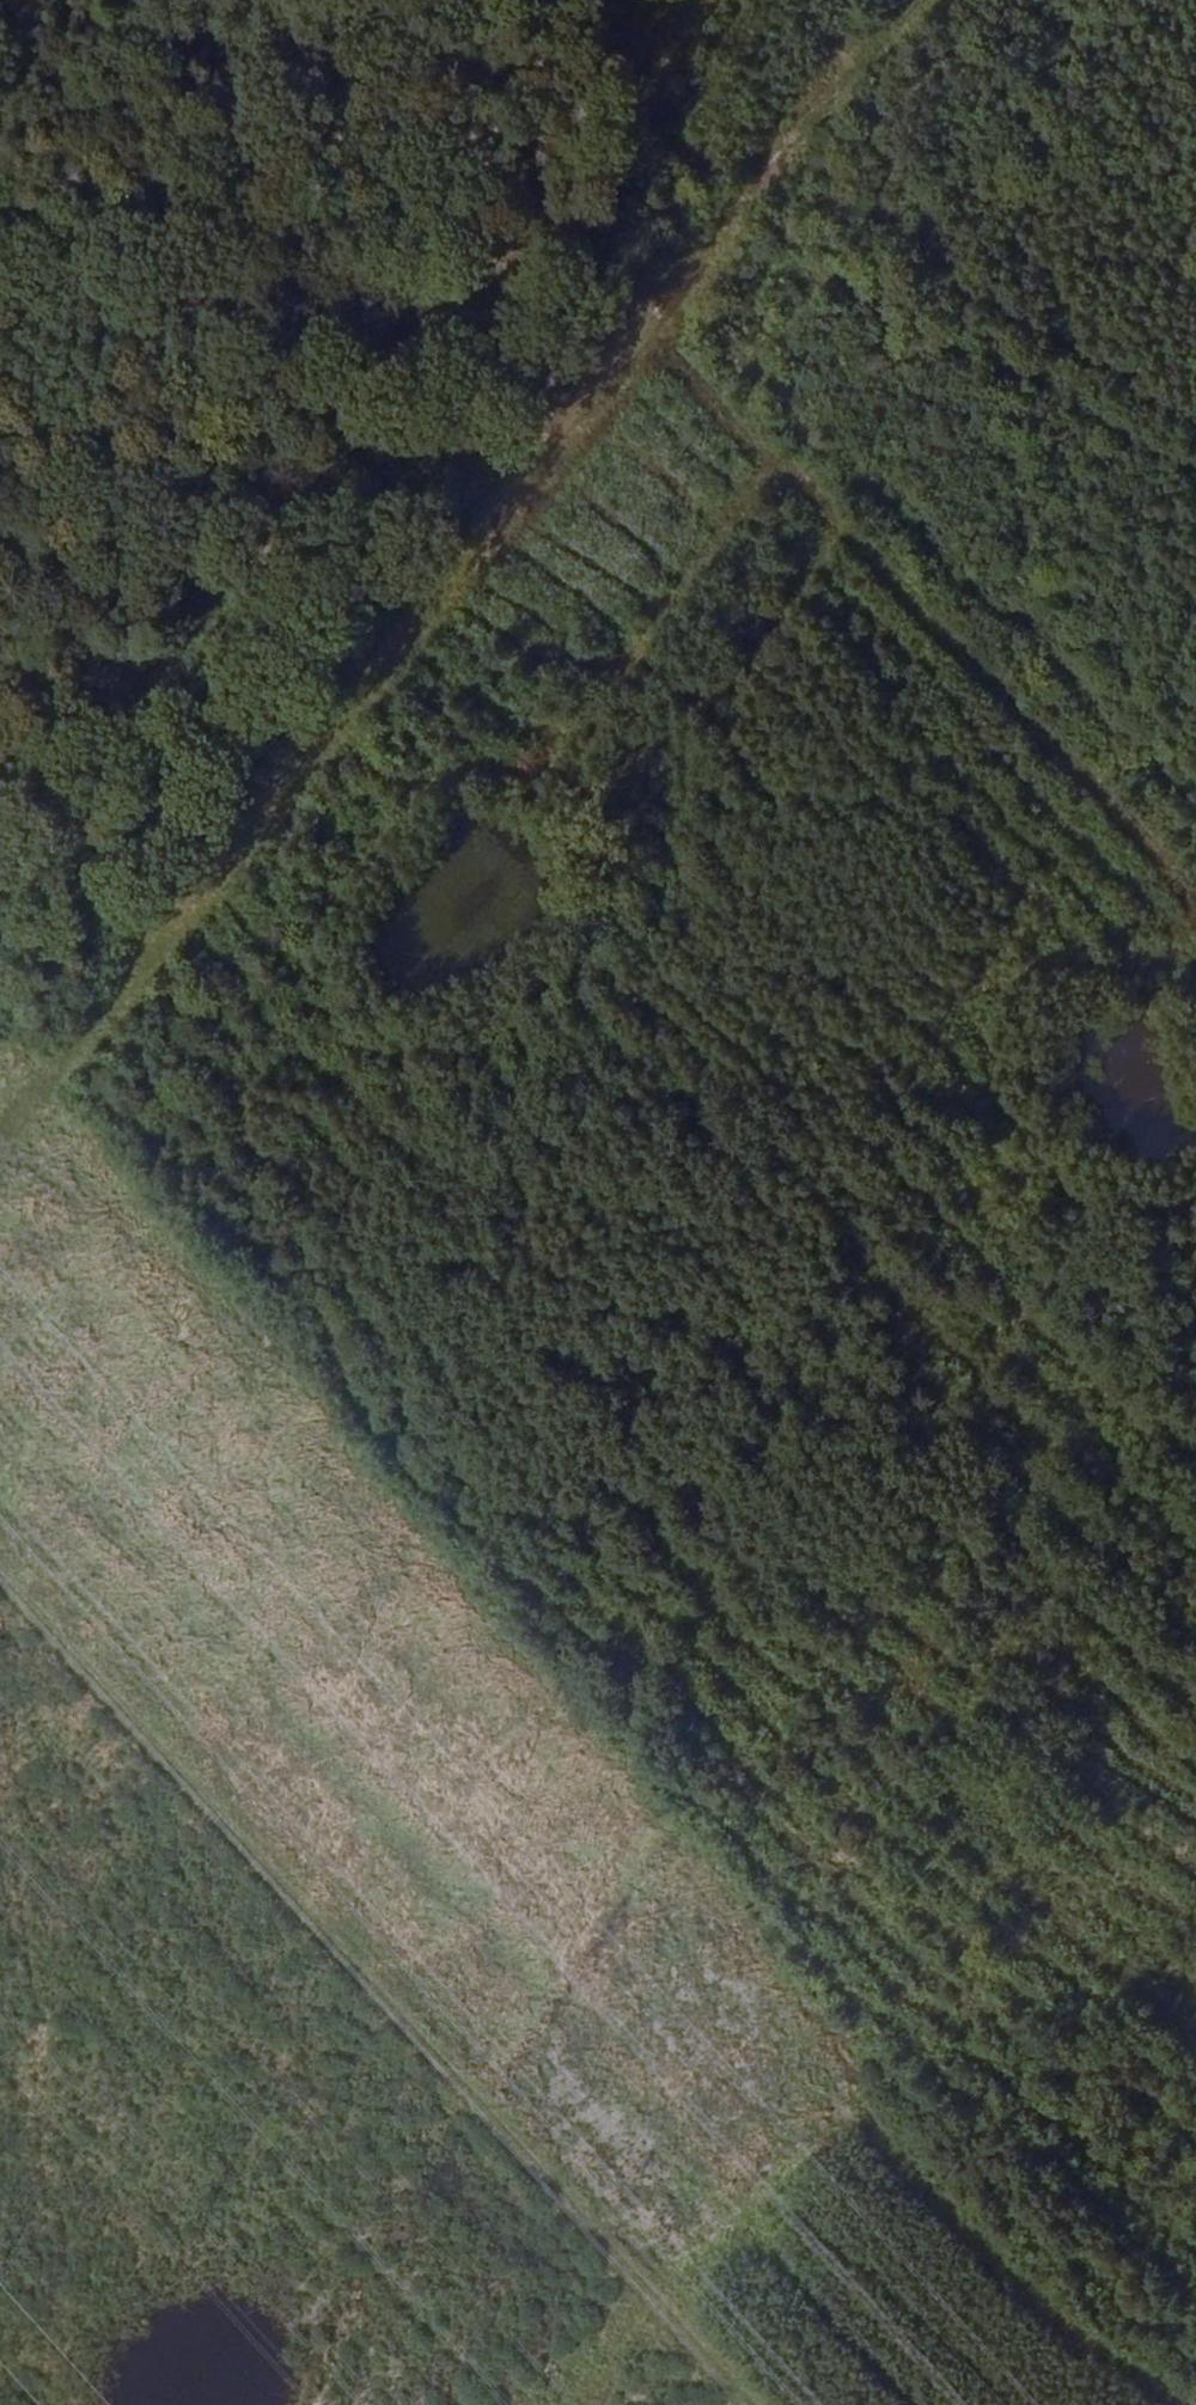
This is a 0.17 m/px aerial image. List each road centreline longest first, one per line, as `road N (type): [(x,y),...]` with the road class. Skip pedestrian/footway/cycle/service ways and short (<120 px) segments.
road 1 (track): [(0,1149),(939,0)]
road 2 (track): [(0,1577),(756,2404)]

